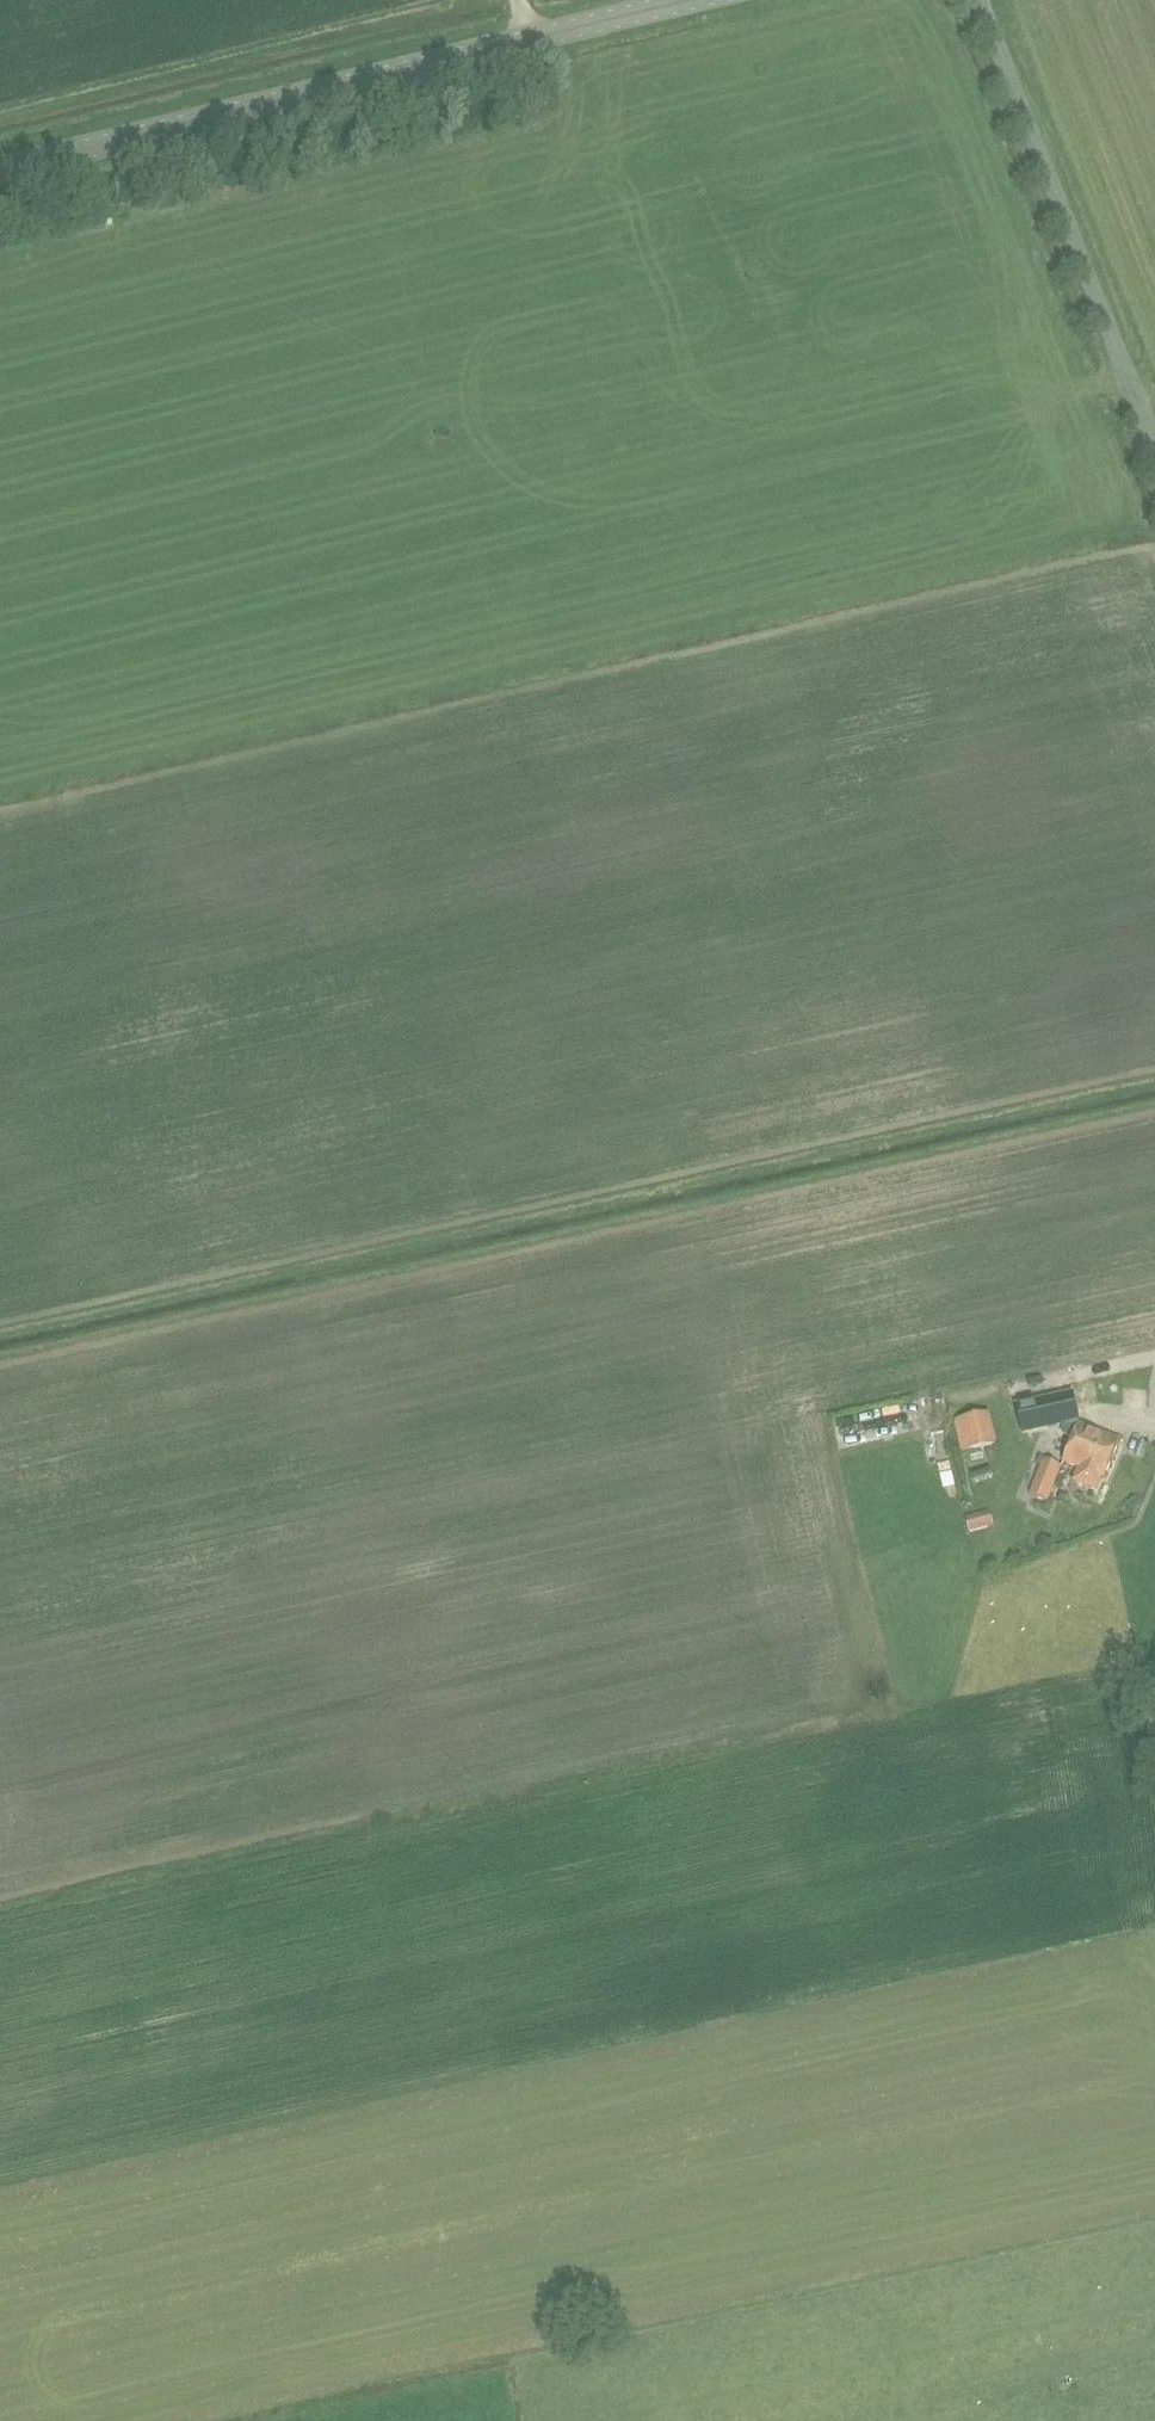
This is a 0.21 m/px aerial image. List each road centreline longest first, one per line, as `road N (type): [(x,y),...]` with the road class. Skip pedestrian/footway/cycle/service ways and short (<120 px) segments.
road 1 (tertiary): [(0,171),(691,0)]
road 2 (unclassified): [(1154,443),(980,0)]

